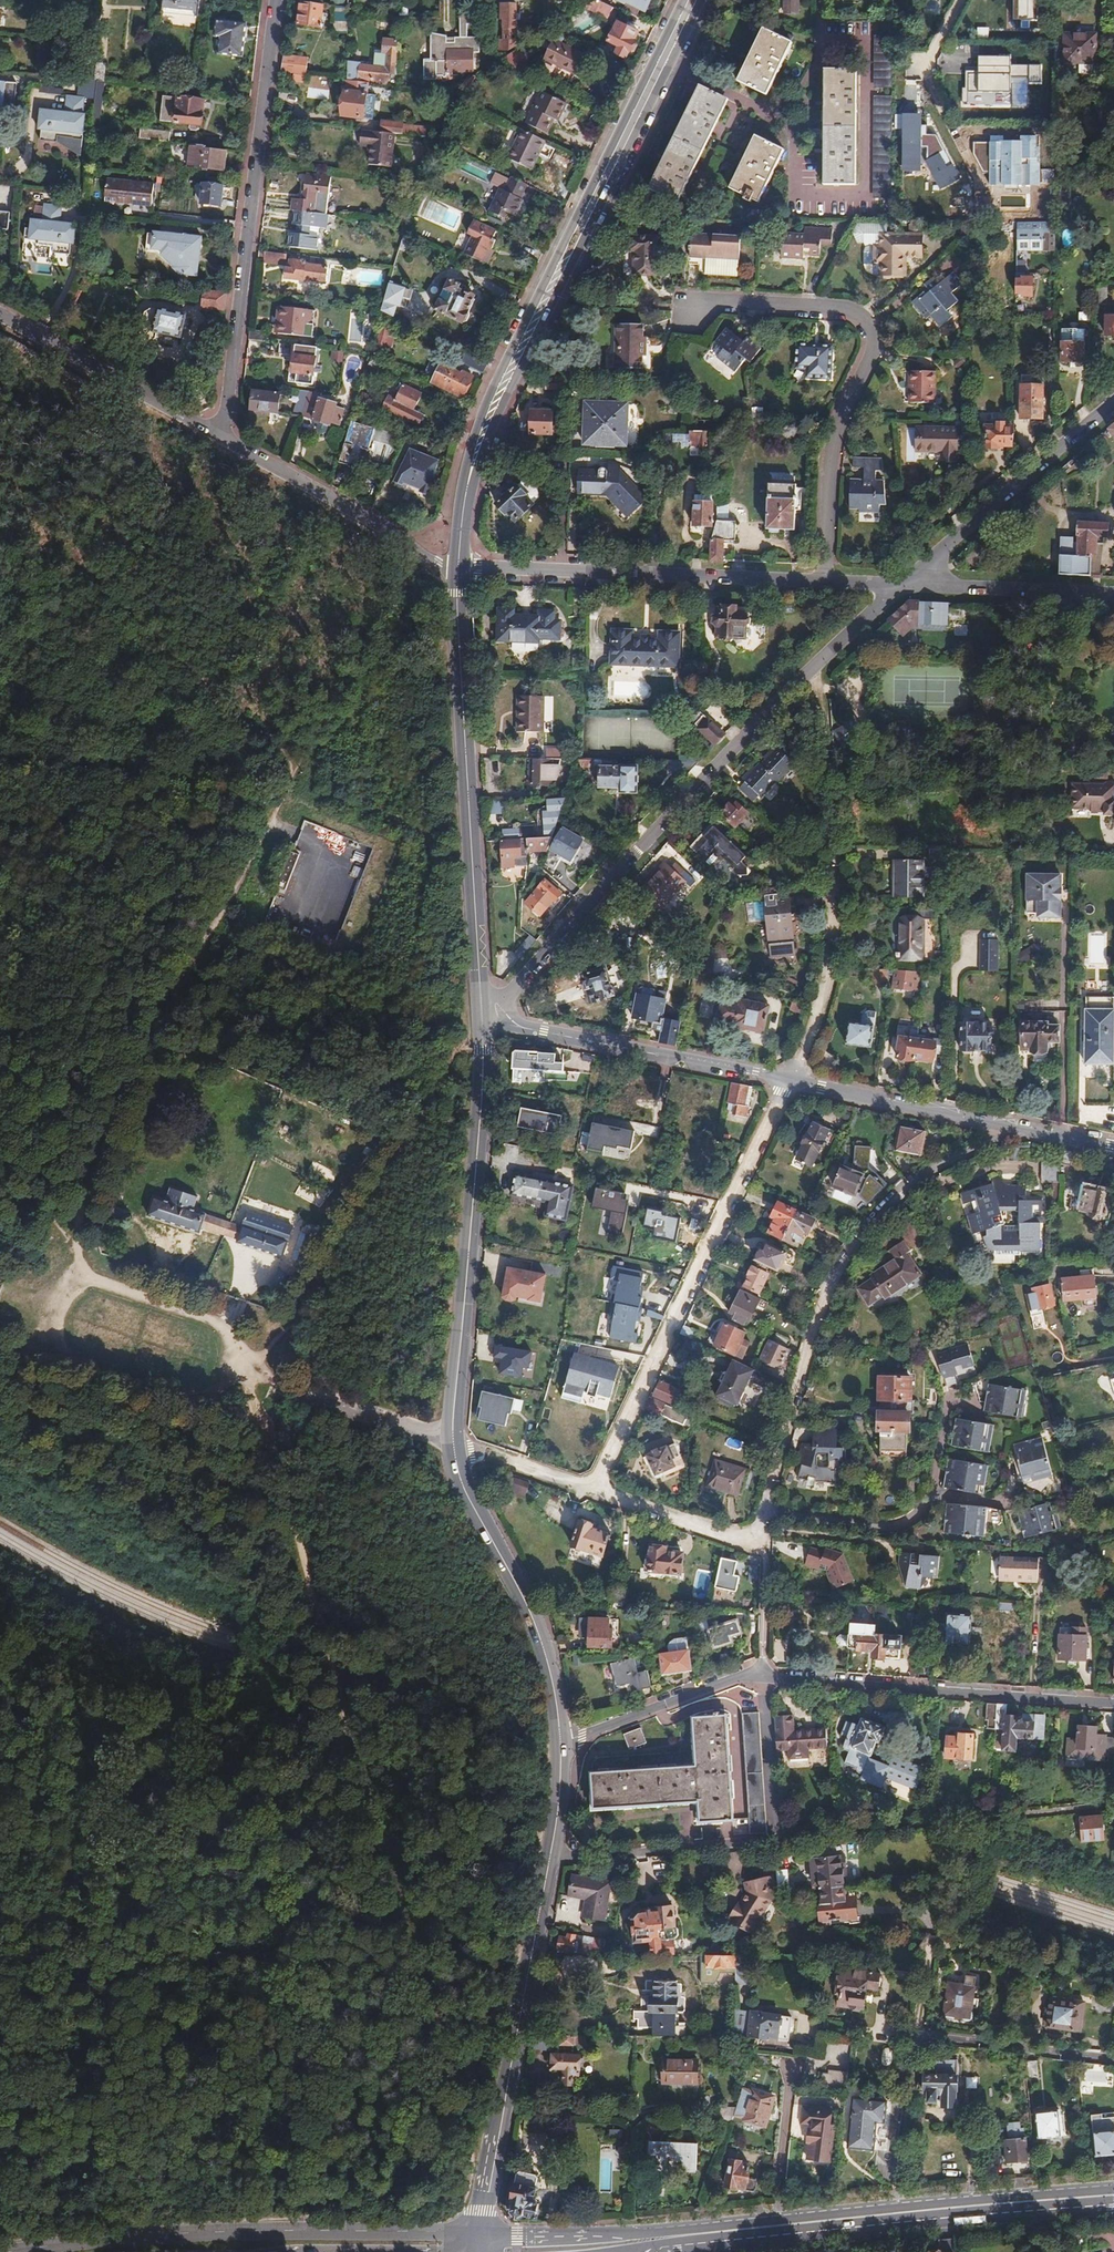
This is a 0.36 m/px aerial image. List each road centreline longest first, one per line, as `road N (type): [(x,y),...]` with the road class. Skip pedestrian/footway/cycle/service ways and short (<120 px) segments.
road 1 (motorway): [(645,0),(261,915),(204,1062),(167,1200),(113,1498),(98,1727),(109,1997),(149,2251)]
road 2 (motorway): [(174,2251),(136,2054),(117,1841),(131,1504),(156,1339),(227,1079),(281,924),(662,0)]
road 3 (tertiary): [(460,521),(505,402),(703,0)]
road 4 (tertiary): [(684,0),(483,413),(462,474),(460,521)]
road 5 (tertiary): [(476,2236),(550,1856),(561,1742)]
road 6 (residential): [(766,1525),(826,1290),(847,1252),(907,1182),(993,1141),(1005,1127)]
road 7 (primary): [(476,2236),(150,2233),(8,2251)]
road 8 (track): [(270,823),(142,1059),(100,1153),(77,1243)]
road 9 (residential): [(801,680),(482,1017)]
road 10 (primary): [(1113,2197),(662,2237)]
road 11 (tertiary): [(482,1017),(459,566)]
road 12 (residential): [(595,1489),(790,1082)]
road 13 (residential): [(903,583),(459,566)]
road 14 (residential): [(214,436),(236,354),(276,0)]
road 15 (tertiary): [(455,1446),(482,1017)]
road 16 (residential): [(790,1082),(823,987),(831,918),(814,696),(801,680)]
road 17 (track): [(53,1341),(65,1354),(192,1396),(213,1395),(233,1380),(238,1349),(222,1326),(87,1281)]
road 18 (residential): [(1113,1704),(764,1674)]
road 19 (tertiary): [(561,1742),(536,1620),(465,1485),(455,1446)]
road 20 (residential): [(482,1017),(790,1082)]
road 21 (track): [(0,1800),(58,1816),(280,1838)]
road 22 (residential): [(903,583),(1113,399)]
road 23 (residential): [(214,436),(459,566)]
road 24 (residential): [(0,316),(214,436)]
road 25 (residential): [(790,1082),(1005,1127)]
road 26 (track): [(292,1520),(354,1726)]
road 27 (residential): [(764,1674),(561,1742)]
road 28 (residential): [(1113,592),(903,583)]
road 29 (track): [(453,1437),(253,1378)]
road 30 (residential): [(1113,2062),(915,2035)]
road 31 (primary): [(662,2237),(476,2236)]
road 32 (residential): [(766,1545),(595,1489)]
road 33 (unclassified): [(766,1525),(900,1524),(932,1495)]
road 34 (track): [(253,1378),(292,1520)]
road 35 (residential): [(595,1489),(455,1446)]
road 36 (residential): [(903,583),(801,680)]
road 37 (track): [(354,1726),(280,1838)]
road 38 (residential): [(764,1674),(766,1545)]

